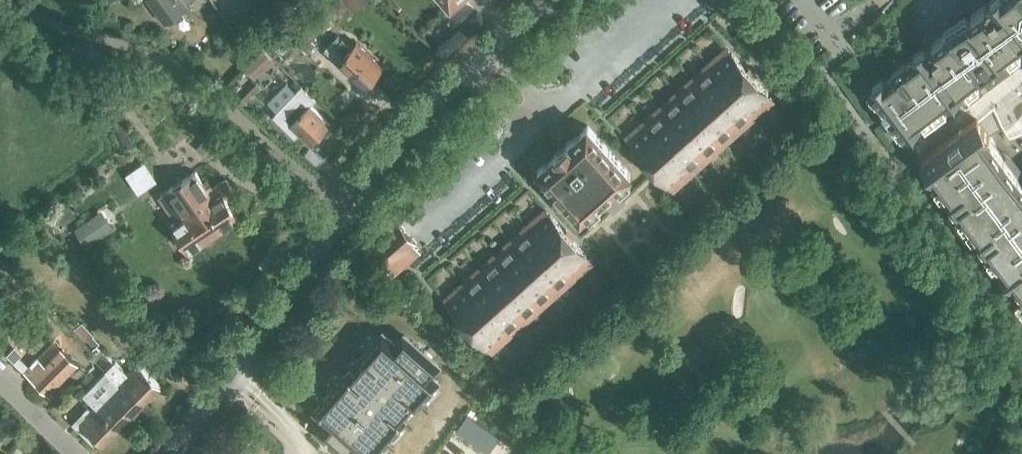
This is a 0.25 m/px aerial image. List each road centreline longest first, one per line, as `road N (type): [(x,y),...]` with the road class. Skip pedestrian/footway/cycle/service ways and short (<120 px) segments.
road 1 (residential): [(343,206),(181,71),(4,0)]
road 2 (tertiary): [(170,453),(343,206)]
road 3 (tertiary): [(343,206),(418,110),(539,0)]

